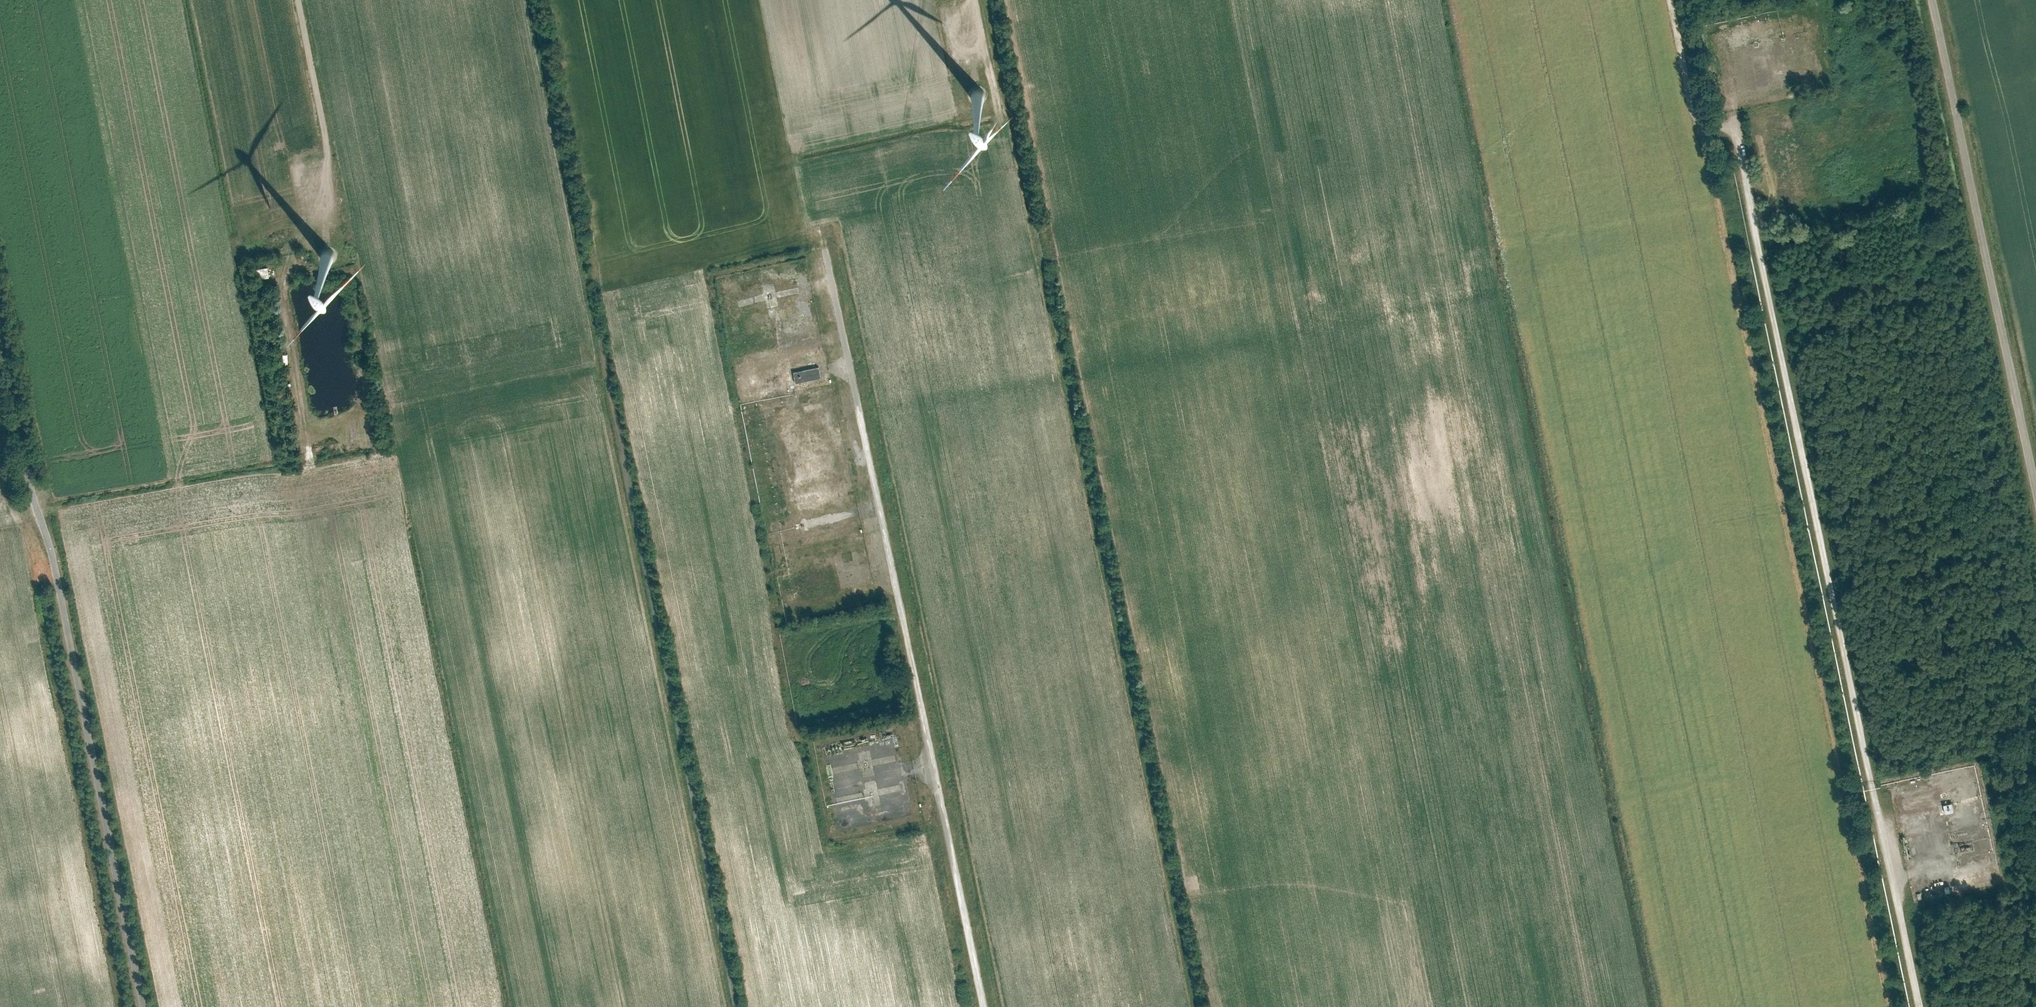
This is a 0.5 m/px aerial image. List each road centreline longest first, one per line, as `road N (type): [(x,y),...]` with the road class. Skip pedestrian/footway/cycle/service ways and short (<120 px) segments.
road 1 (unclassified): [(142,1006),(0,300)]
road 2 (track): [(1931,0),(2035,492)]
road 3 (track): [(296,0),(328,159),(326,205)]
road 4 (track): [(1737,130),(1694,113),(1671,0)]

